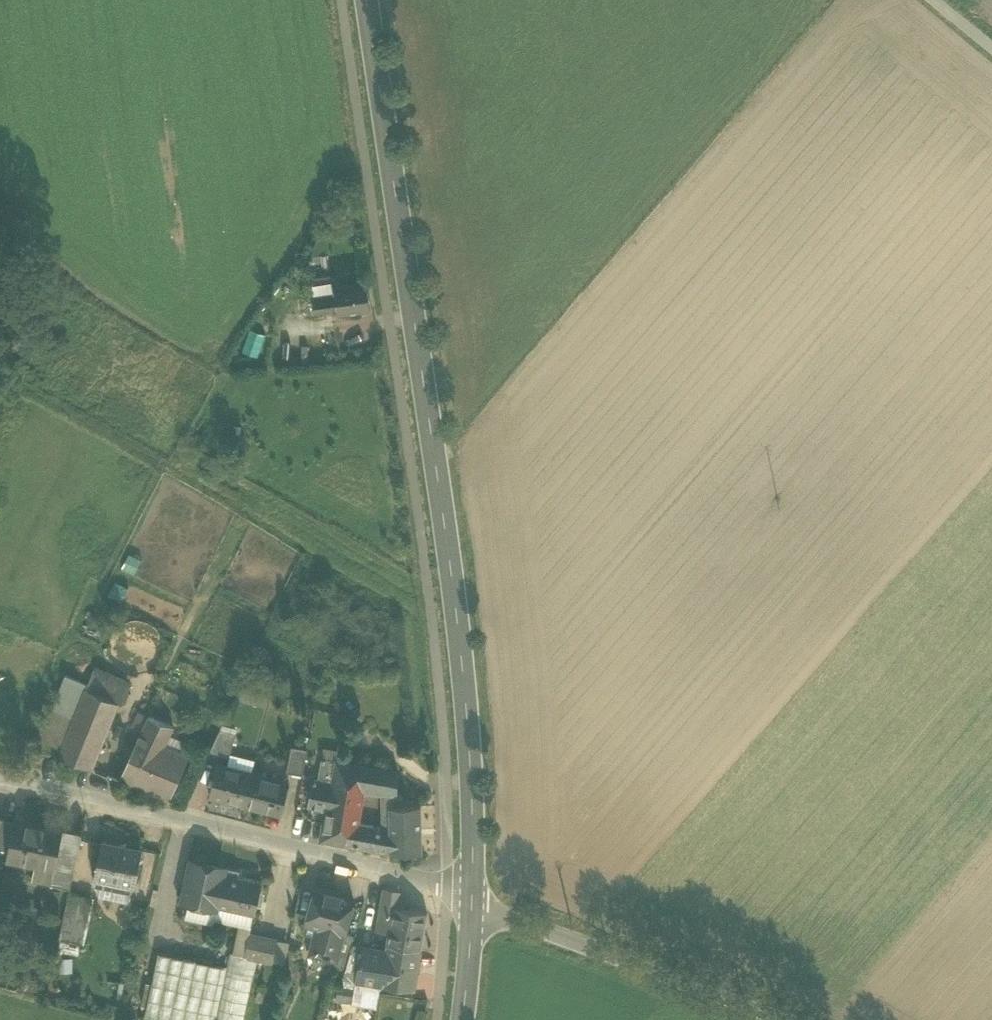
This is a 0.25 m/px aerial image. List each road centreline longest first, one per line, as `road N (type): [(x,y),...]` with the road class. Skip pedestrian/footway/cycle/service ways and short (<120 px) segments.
road 1 (tertiary): [(471,896),(462,633),(367,0)]
road 2 (residential): [(0,782),(471,896)]
road 3 (residential): [(471,896),(791,1019)]
road 4 (tertiary): [(463,1019),(471,896)]

